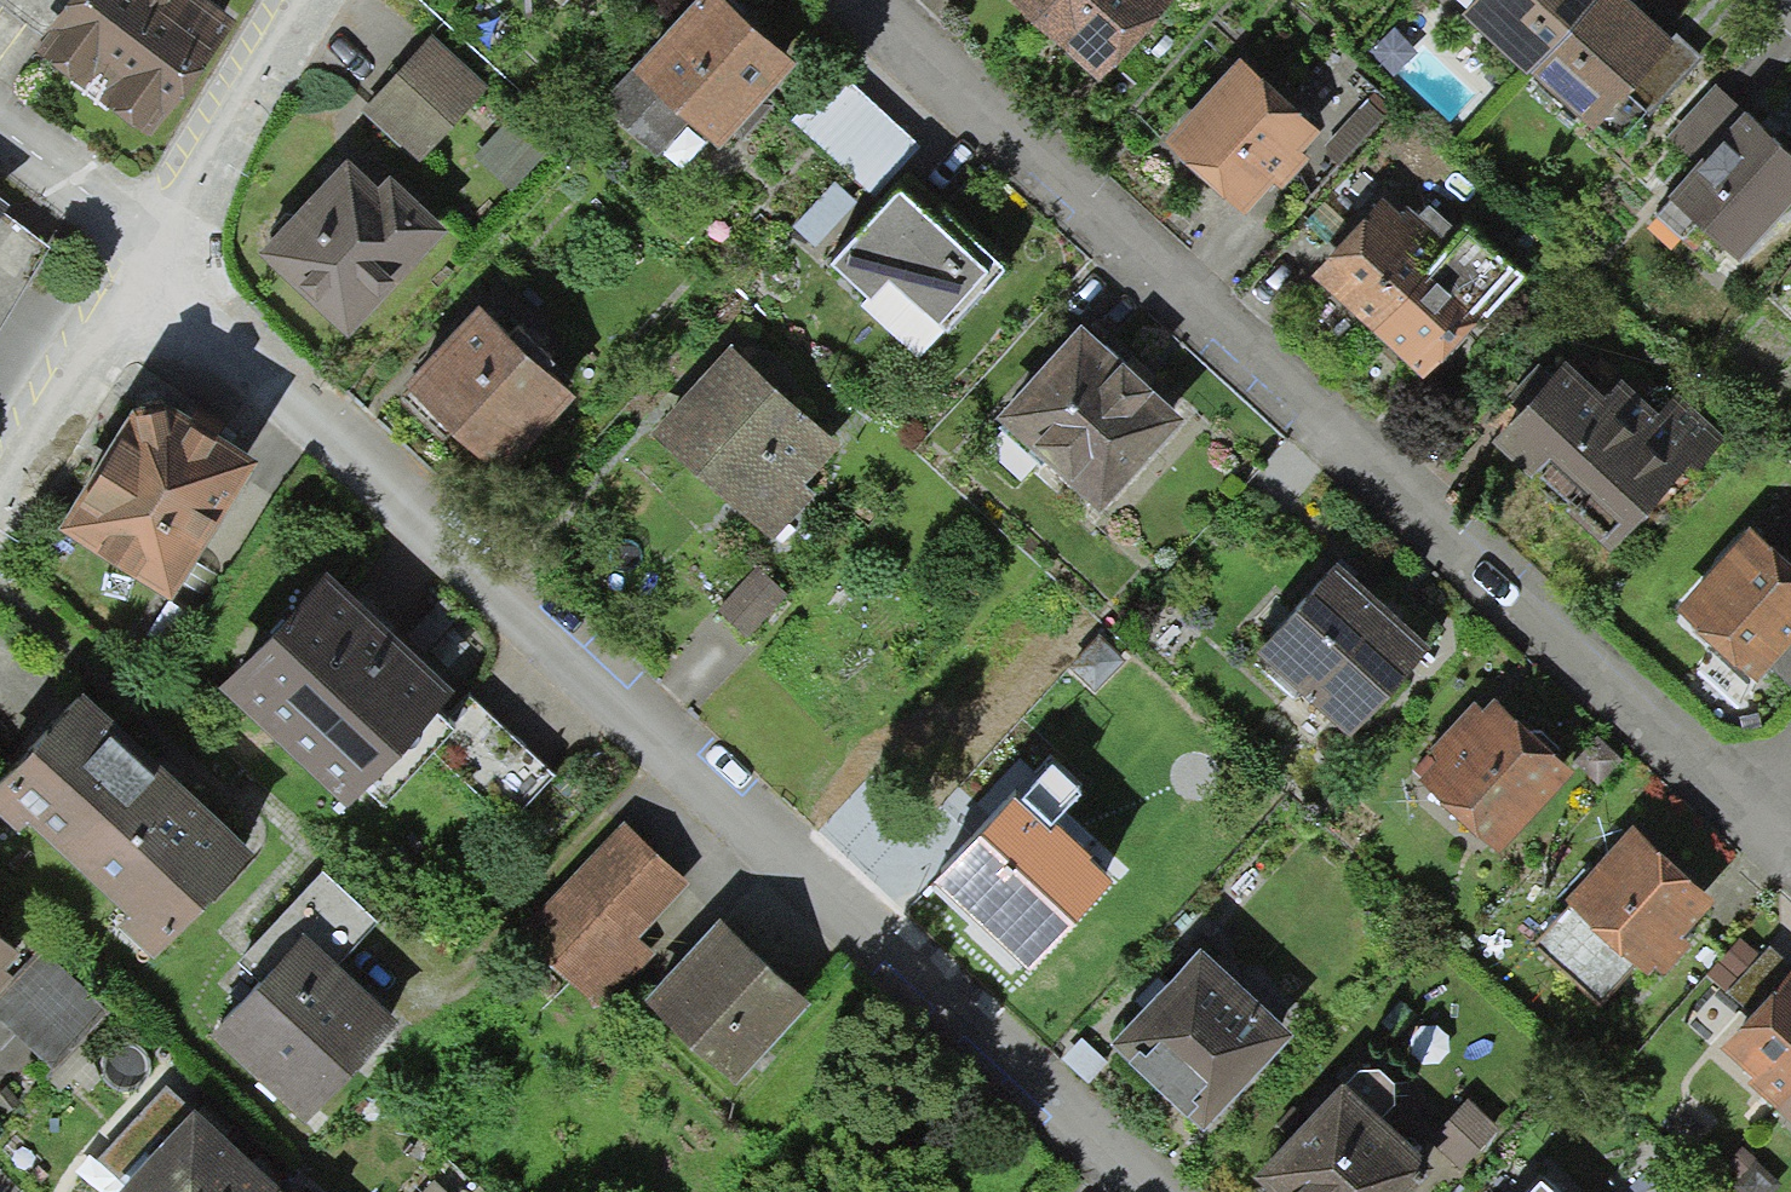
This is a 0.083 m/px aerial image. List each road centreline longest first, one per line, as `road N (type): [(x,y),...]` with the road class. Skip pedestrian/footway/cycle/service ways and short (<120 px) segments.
road 1 (residential): [(160,257),(1158,1191)]
road 2 (residential): [(865,0),(1790,841)]
road 3 (residential): [(306,0),(160,257)]
road 4 (residential): [(160,257),(0,504)]
road 5 (residential): [(0,122),(160,257)]

